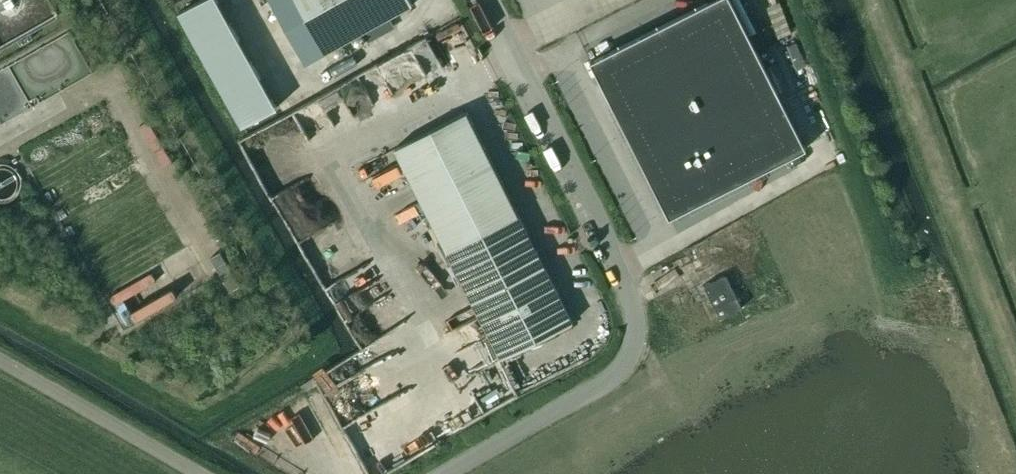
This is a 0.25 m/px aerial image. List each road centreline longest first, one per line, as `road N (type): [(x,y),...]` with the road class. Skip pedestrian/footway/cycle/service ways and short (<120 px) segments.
road 1 (unclassified): [(483,0),(592,214),(635,324),(632,350),(609,382),(444,473)]
road 2 (track): [(874,0),(1015,371)]
road 3 (unclassified): [(199,473),(0,361)]

